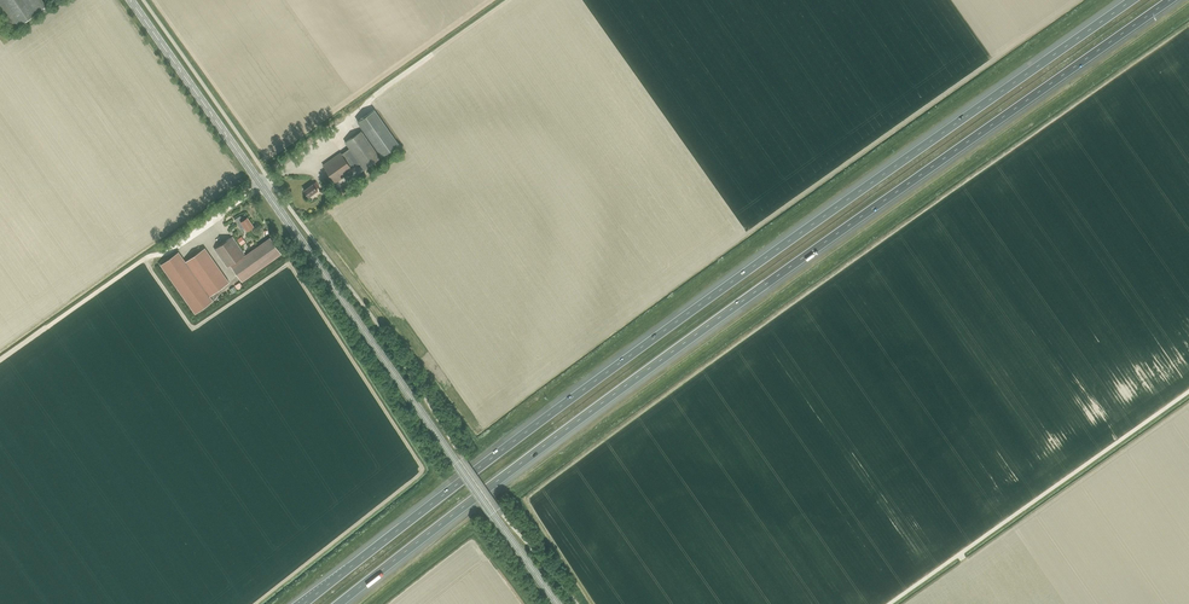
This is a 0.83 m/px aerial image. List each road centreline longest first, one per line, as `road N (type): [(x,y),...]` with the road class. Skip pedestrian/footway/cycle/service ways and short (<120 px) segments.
road 1 (motorway): [(339,603),(715,320),(1170,0)]
road 2 (motorway): [(1133,0),(701,303),(305,603)]
road 3 (secondary): [(558,603),(130,0)]

